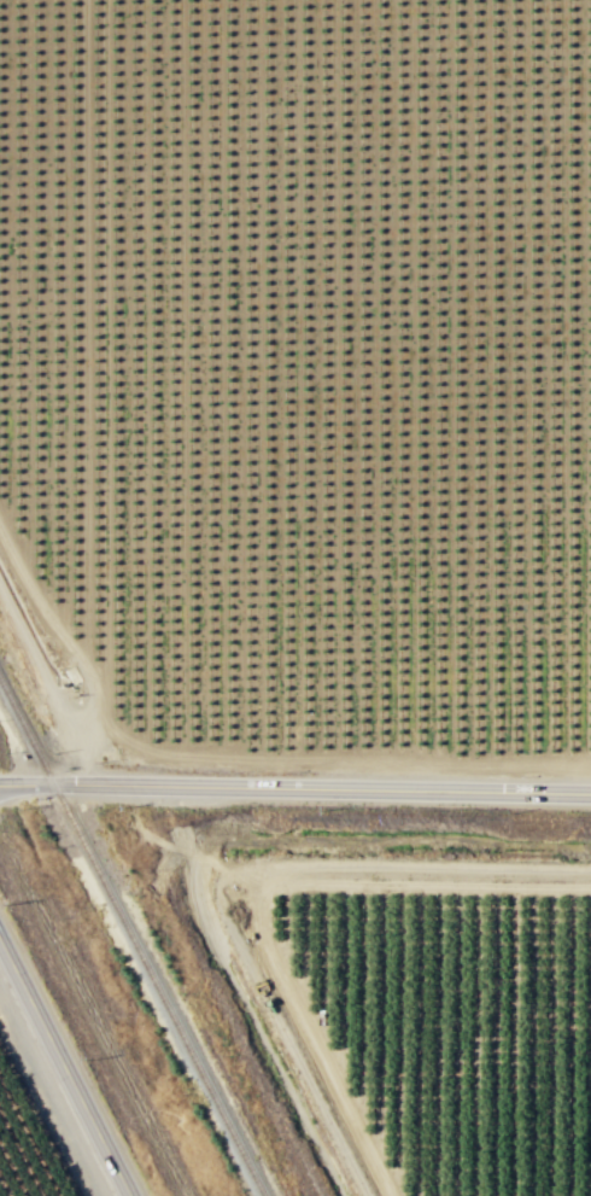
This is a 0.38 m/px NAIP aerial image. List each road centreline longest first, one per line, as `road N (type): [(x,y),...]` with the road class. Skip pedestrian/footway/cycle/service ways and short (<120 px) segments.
road 1 (track): [(400,1195),(268,940),(259,917),(264,889),(289,882),(590,886)]
road 2 (secondary): [(590,793),(0,784)]
road 3 (track): [(264,889),(242,875),(213,886),(368,1195)]
road 4 (secondary): [(0,941),(129,1195)]

